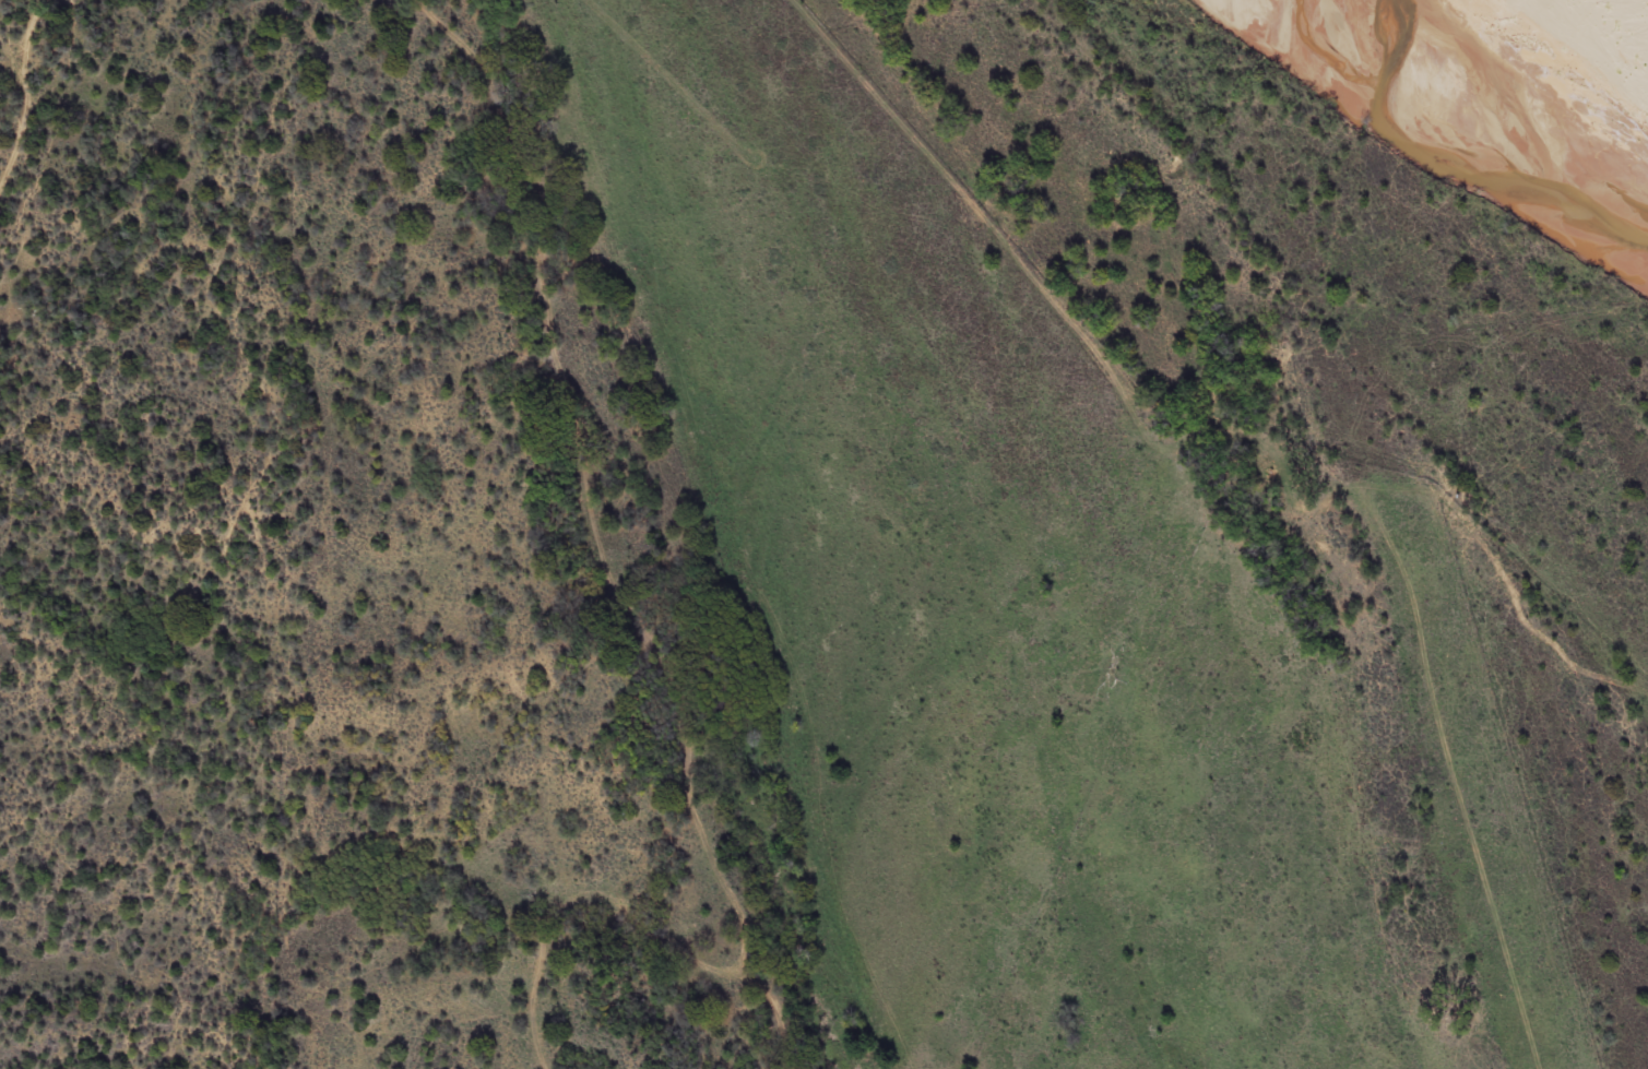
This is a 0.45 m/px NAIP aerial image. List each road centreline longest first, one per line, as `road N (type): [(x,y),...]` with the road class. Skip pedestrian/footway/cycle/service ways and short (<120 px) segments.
road 1 (residential): [(0,237),(59,0)]

